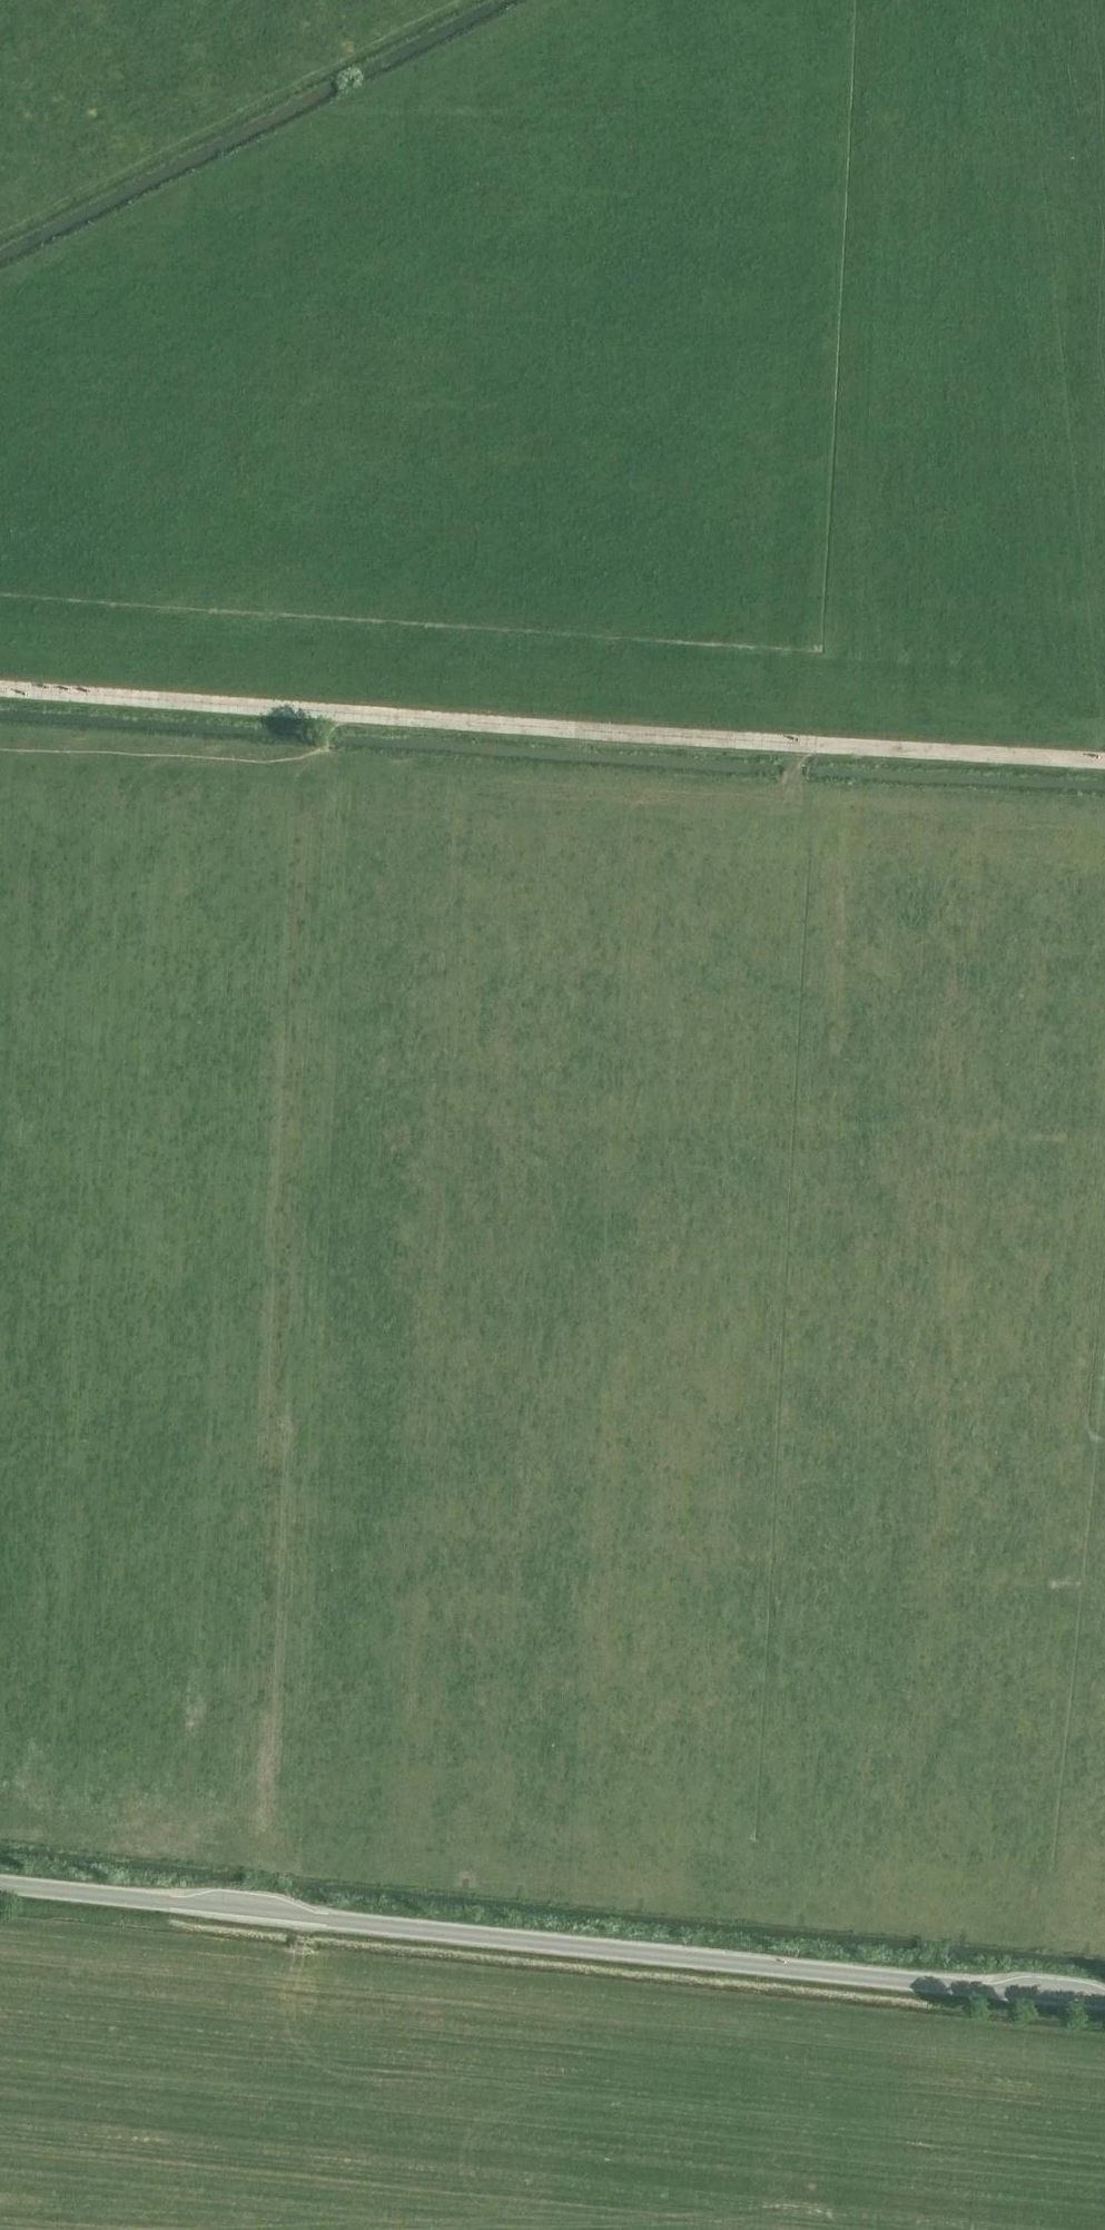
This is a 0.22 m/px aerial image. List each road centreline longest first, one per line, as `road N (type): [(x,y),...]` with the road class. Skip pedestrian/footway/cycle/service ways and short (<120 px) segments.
road 1 (unclassified): [(1104,2004),(0,1885)]
road 2 (track): [(1104,761),(0,687)]

